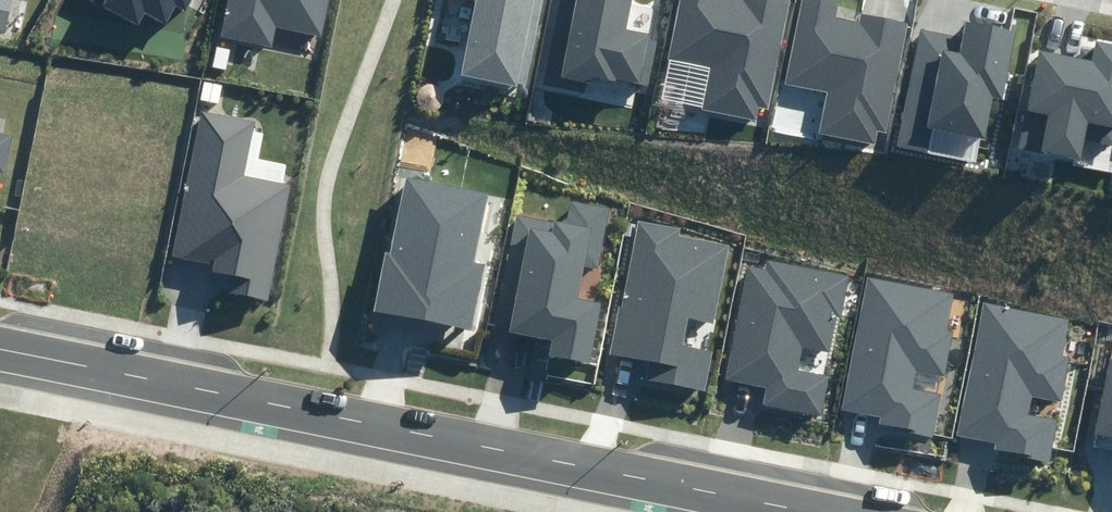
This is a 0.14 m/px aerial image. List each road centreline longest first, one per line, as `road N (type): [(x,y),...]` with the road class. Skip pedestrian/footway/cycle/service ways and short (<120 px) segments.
road 1 (residential): [(843,511),(0,345)]

